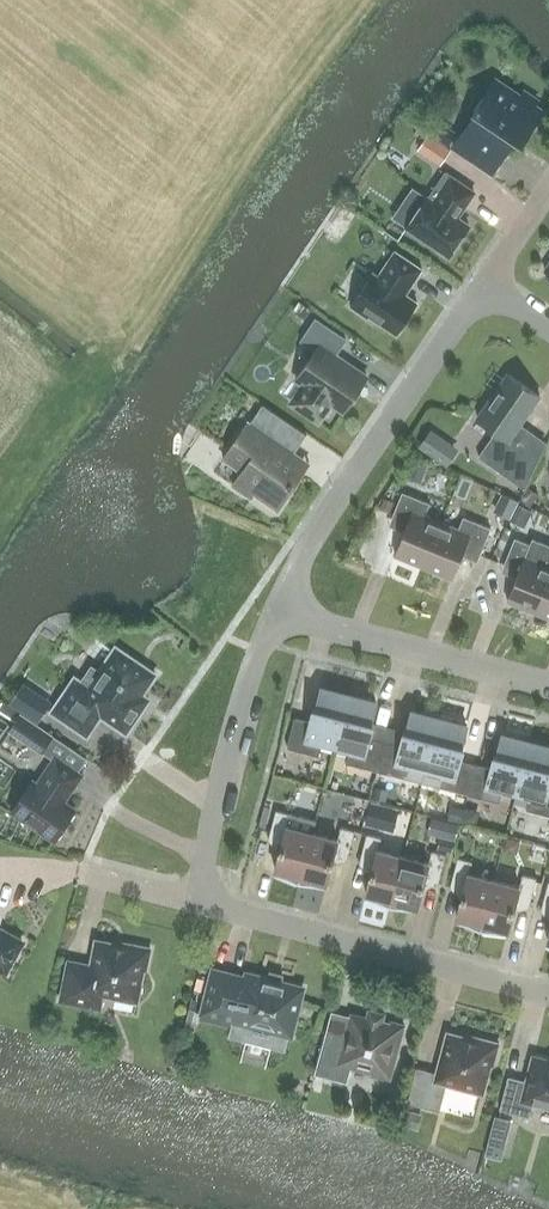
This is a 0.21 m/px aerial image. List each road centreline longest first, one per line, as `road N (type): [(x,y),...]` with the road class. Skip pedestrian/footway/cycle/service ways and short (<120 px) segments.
road 1 (residential): [(275,613),(315,534),(484,287)]
road 2 (residential): [(196,901),(548,991)]
road 3 (residential): [(196,901),(242,704),(275,613)]
road 4 (residential): [(548,686),(275,613)]

